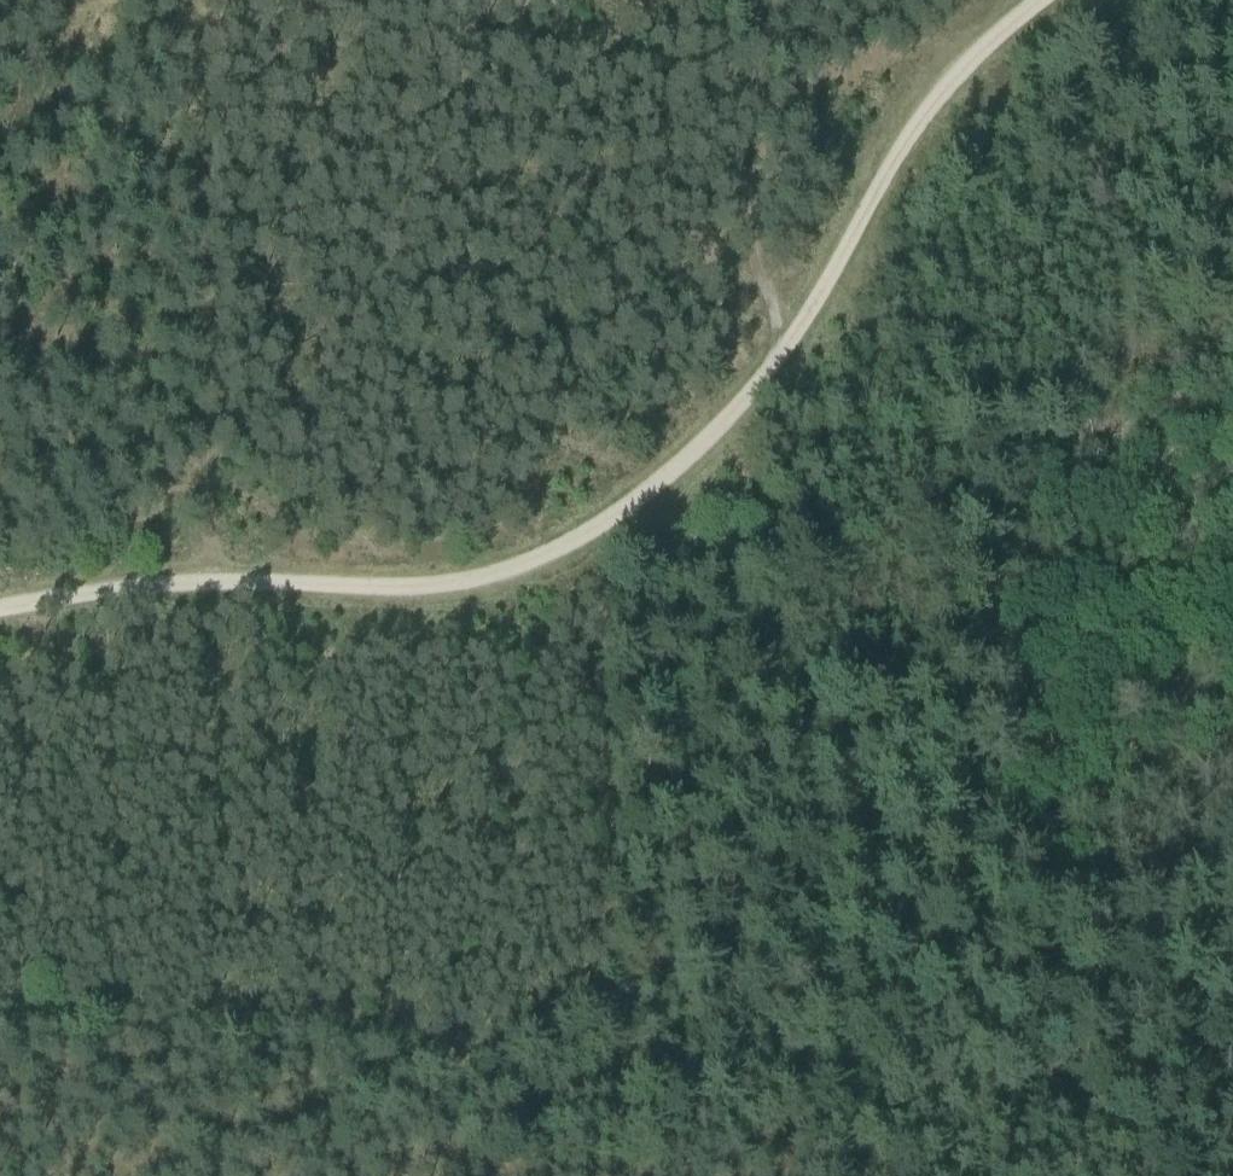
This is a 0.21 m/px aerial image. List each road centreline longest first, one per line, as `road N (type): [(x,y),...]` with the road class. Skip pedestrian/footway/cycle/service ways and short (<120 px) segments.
road 1 (track): [(0,605),(231,573),(429,590),(565,550),(750,411),(793,350)]
road 2 (track): [(793,350),(842,281),(909,140),(965,58),(1041,0)]
road 3 (track): [(793,350),(742,243),(760,0)]

